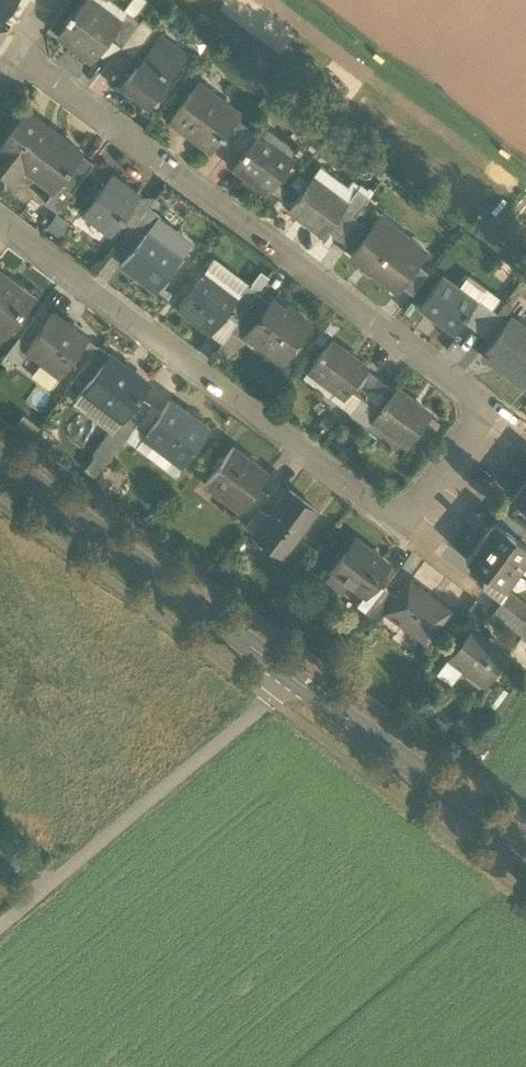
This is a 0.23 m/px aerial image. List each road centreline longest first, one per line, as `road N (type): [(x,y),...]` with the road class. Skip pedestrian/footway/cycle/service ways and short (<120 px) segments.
road 1 (secondary): [(525,850),(0,457)]
road 2 (residential): [(0,217),(400,523),(485,411)]
road 3 (residential): [(485,411),(14,49)]

